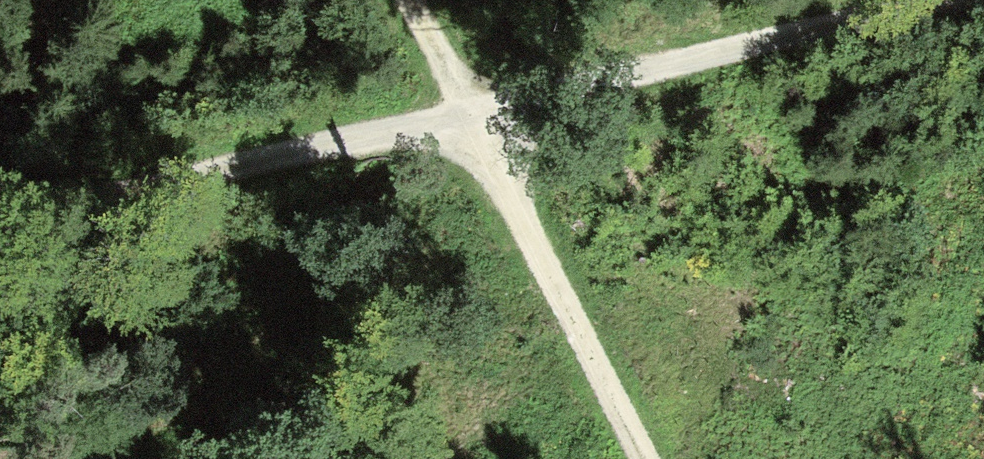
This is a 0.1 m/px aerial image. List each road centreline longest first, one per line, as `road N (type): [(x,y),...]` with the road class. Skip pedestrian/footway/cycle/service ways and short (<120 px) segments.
road 1 (track): [(0,222),(935,0)]
road 2 (track): [(642,458),(400,0)]

